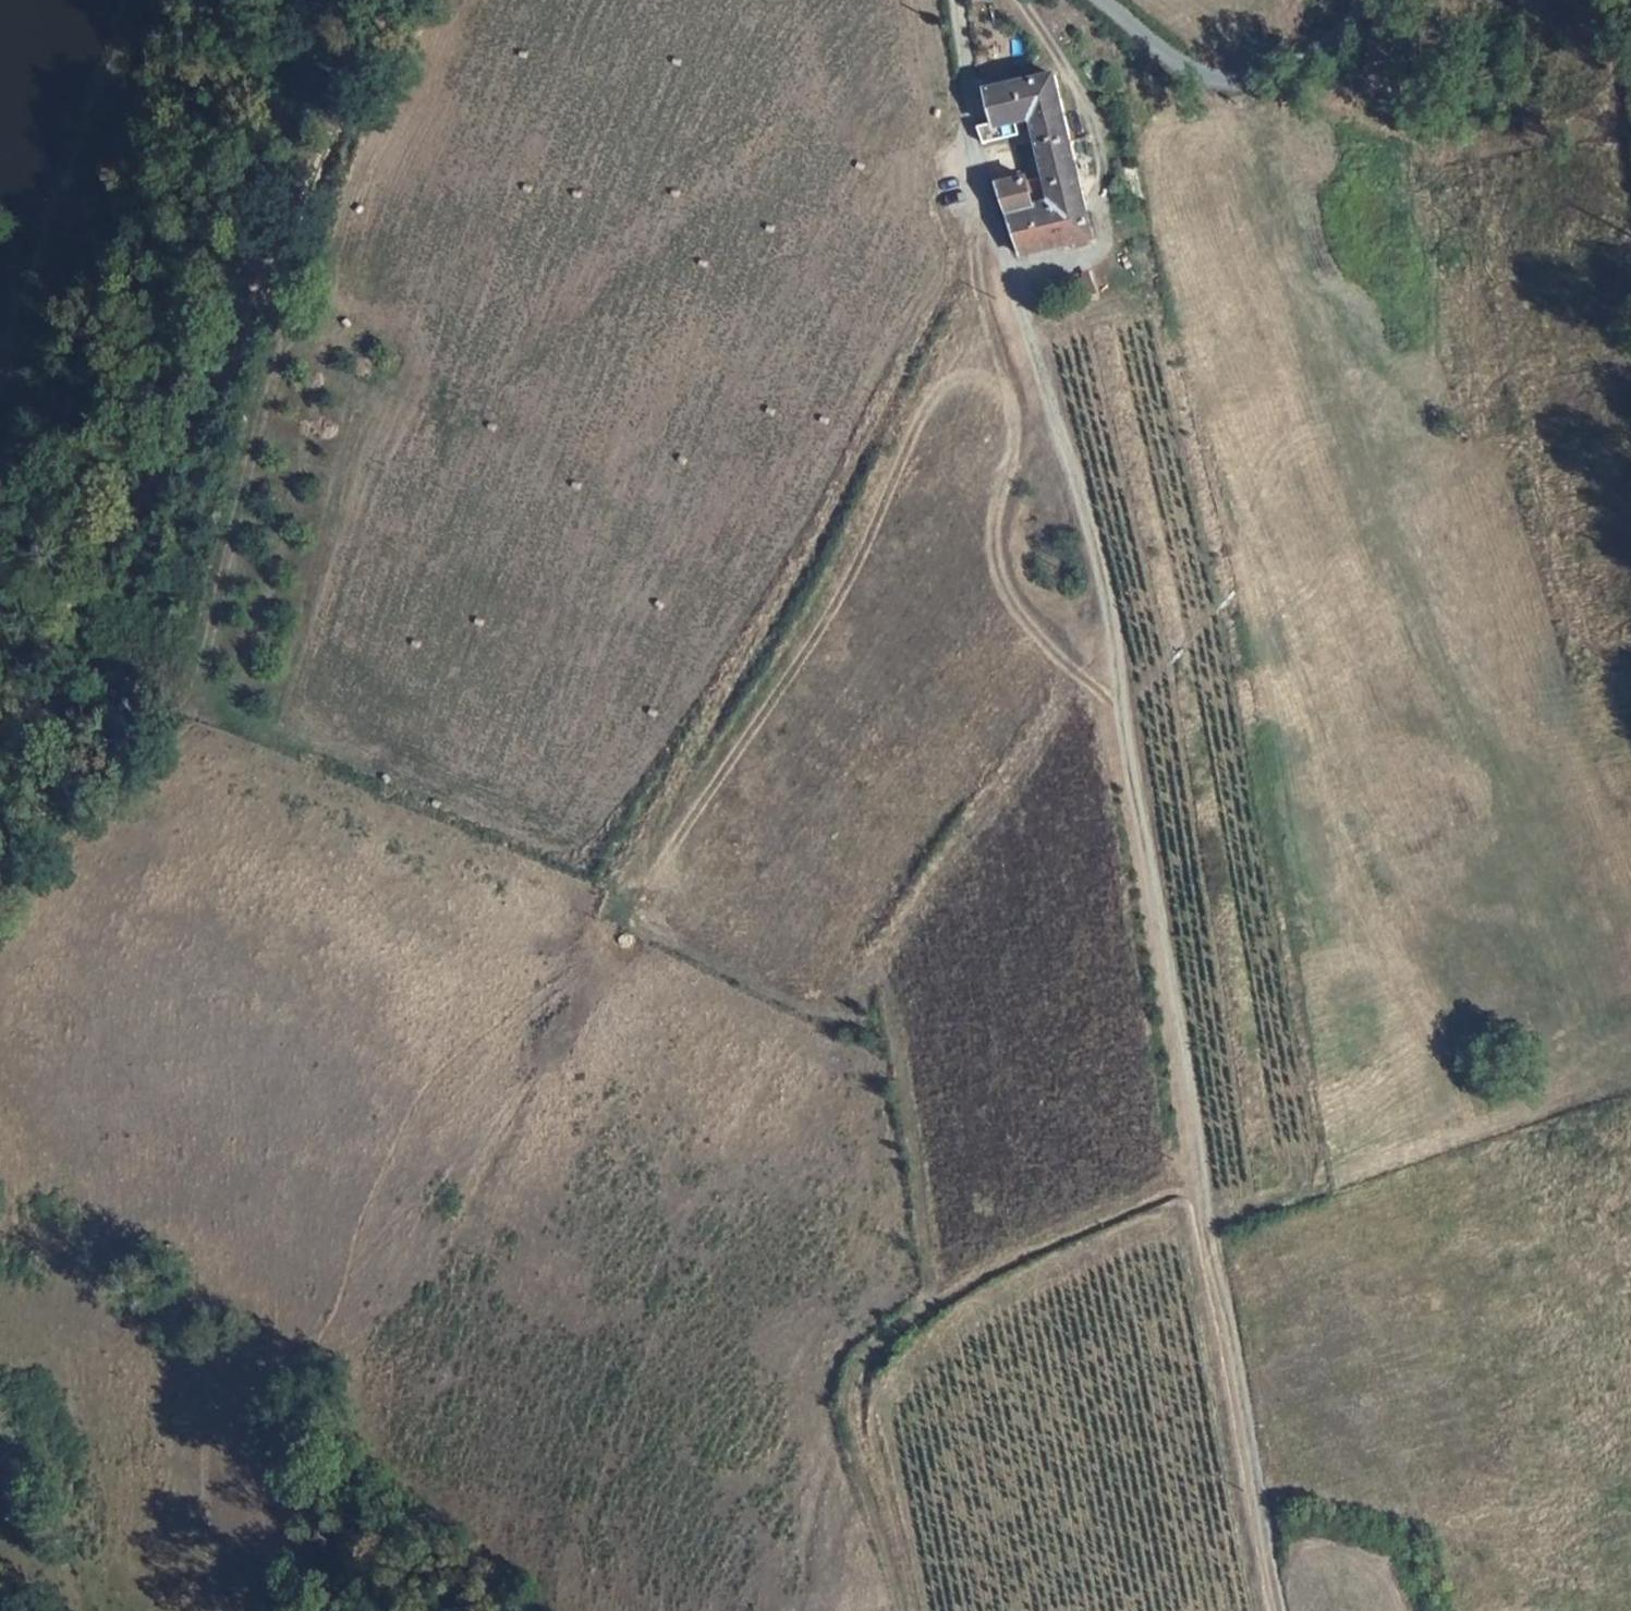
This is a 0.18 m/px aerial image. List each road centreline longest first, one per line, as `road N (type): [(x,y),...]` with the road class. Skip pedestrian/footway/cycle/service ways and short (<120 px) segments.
road 1 (track): [(1019,294),(1088,519),(1114,645),(1278,1610)]
road 2 (unclassified): [(0,688),(40,648),(187,446),(243,345),(395,0)]
road 3 (unclassified): [(1368,0),(1318,54),(1265,76),(1224,81),(1184,66),(1101,0)]

